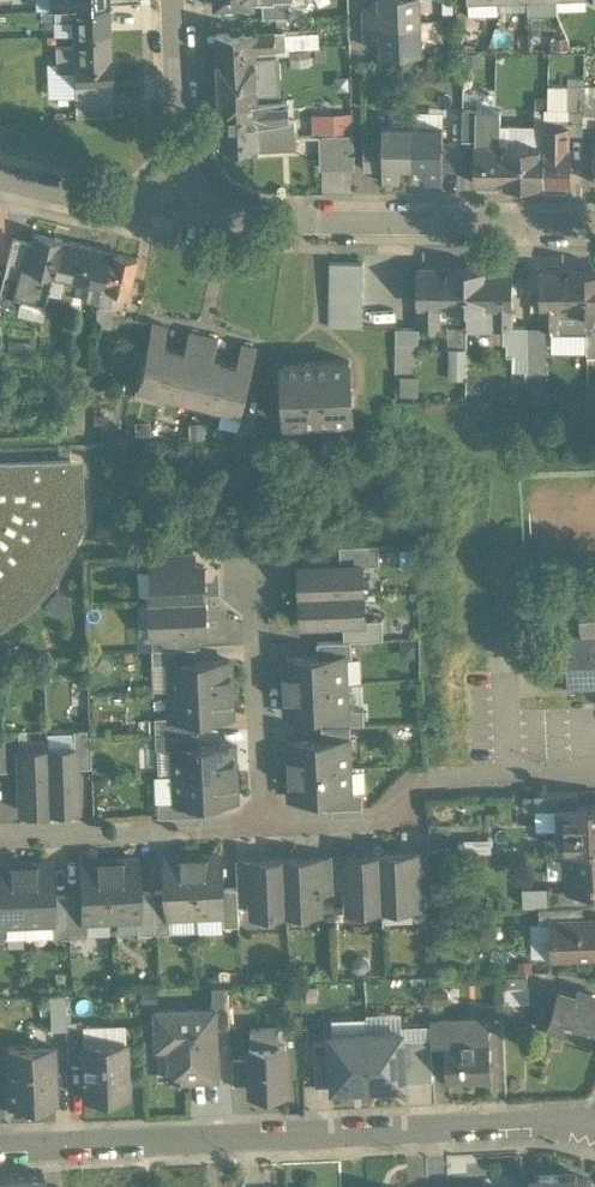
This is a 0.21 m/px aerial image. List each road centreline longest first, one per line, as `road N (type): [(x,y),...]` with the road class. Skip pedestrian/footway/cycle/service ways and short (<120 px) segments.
road 1 (residential): [(0,1148),(594,1126)]
road 2 (residential): [(191,186),(204,207),(265,228),(594,232)]
road 3 (residential): [(594,774),(431,786),(373,827),(262,833)]
road 4 (residential): [(262,833),(255,551)]
road 5 (residential): [(262,833),(0,843)]
road 6 (residential): [(191,186),(153,205),(90,203),(0,182)]
road 7 (residential): [(176,0),(181,155),(191,186)]

